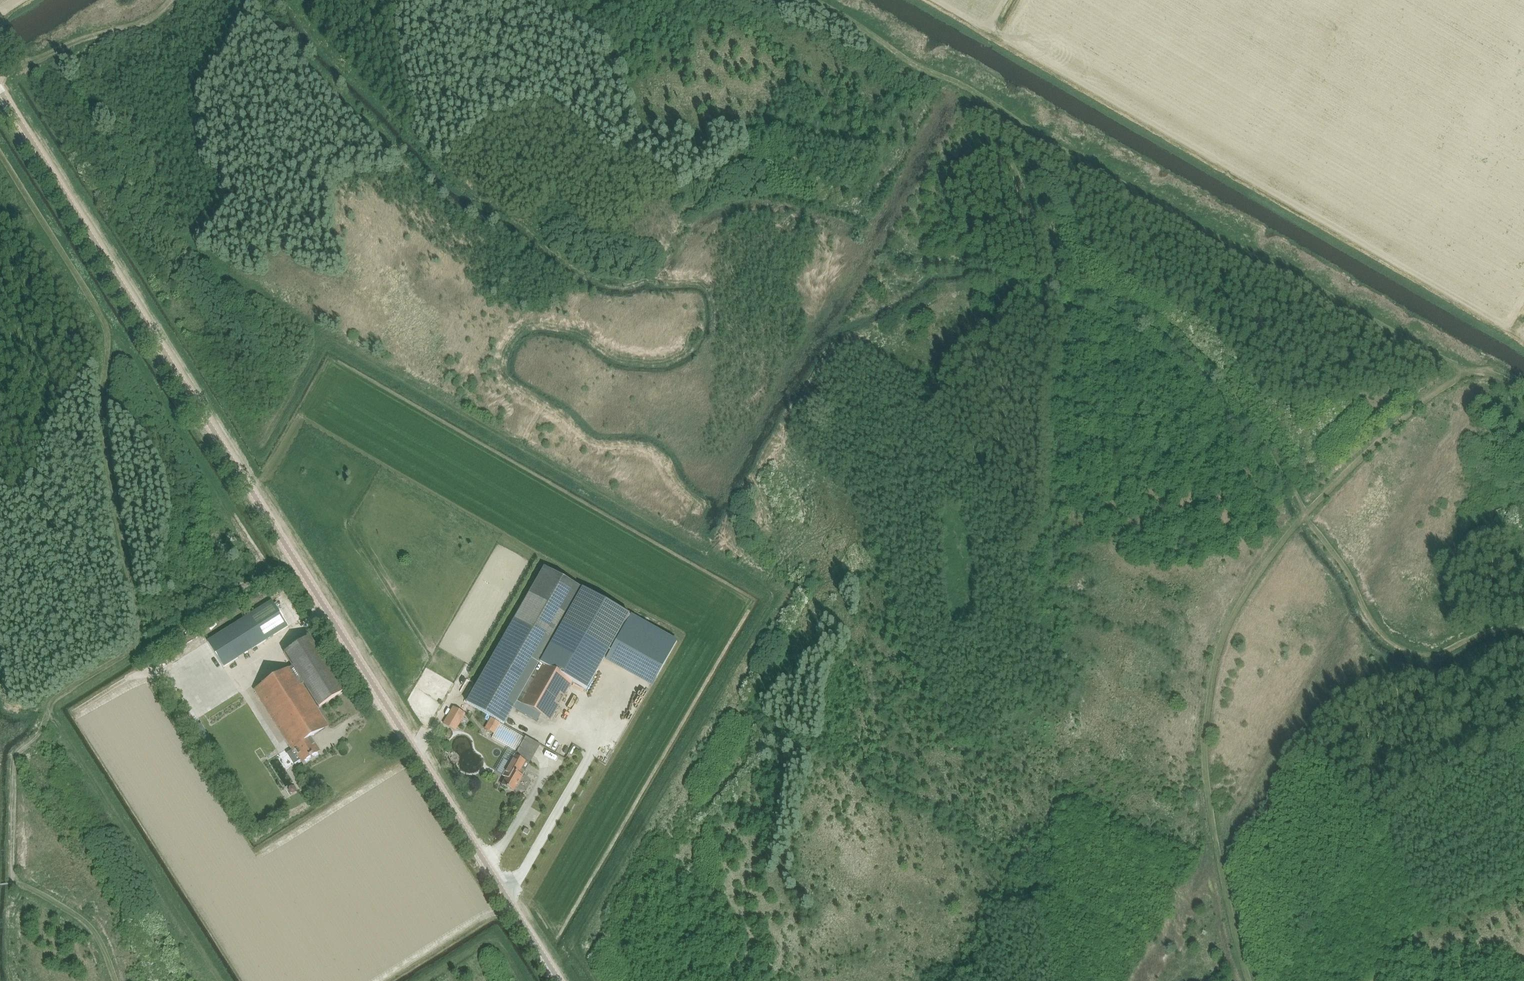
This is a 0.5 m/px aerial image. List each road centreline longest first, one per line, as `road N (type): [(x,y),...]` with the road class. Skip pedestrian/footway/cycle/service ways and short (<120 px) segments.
road 1 (unclassified): [(559,980),(0,91)]
road 2 (track): [(316,331),(772,595),(572,946)]
road 3 (track): [(1250,980),(1206,779),(1219,646),(1263,568),(1312,506),(1414,408),(1475,373)]
road 4 (track): [(49,710),(62,692),(132,648),(138,626),(104,441),(106,329),(0,155)]
road 5 (track): [(1523,391),(1423,348),(1000,111)]
road 6 (track): [(1304,515),(1199,352),(1158,317),(1060,278),(1004,144),(1000,111)]
road 7 (track): [(11,884),(13,757),(49,710),(221,980)]
road 8 (track): [(134,646),(263,570),(106,329)]
road 9 (track): [(1304,515),(1374,623),(1405,646),(1438,649),(1523,626)]
road 10 (track): [(1000,111),(812,0)]
road 11 (track): [(171,0),(147,21),(8,73)]
road 12 (track): [(115,980),(80,917),(11,884)]
road 13 (track): [(425,980),(494,939),(522,980)]

